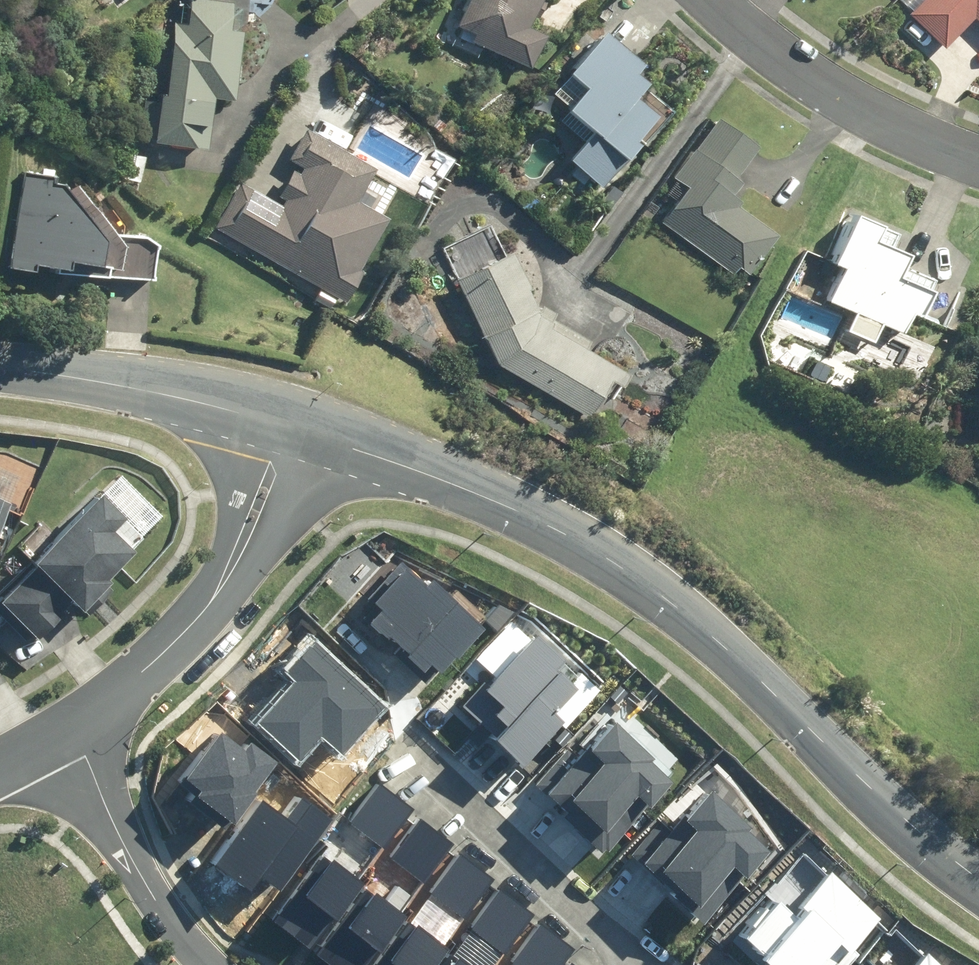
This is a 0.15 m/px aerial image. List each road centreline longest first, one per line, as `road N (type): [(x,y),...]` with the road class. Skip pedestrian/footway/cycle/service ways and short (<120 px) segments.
road 1 (tertiary): [(291,429),(463,486),(564,534),(654,596),(901,824),(978,877)]
road 2 (residential): [(291,429),(229,591),(133,685),(59,733)]
road 3 (residential): [(404,744),(648,964)]
road 4 (residential): [(711,0),(790,66),(875,118),(978,156)]
road 5 (tertiary): [(0,369),(126,388),(291,429)]
road 6 (residential): [(211,964),(165,913),(59,733)]

